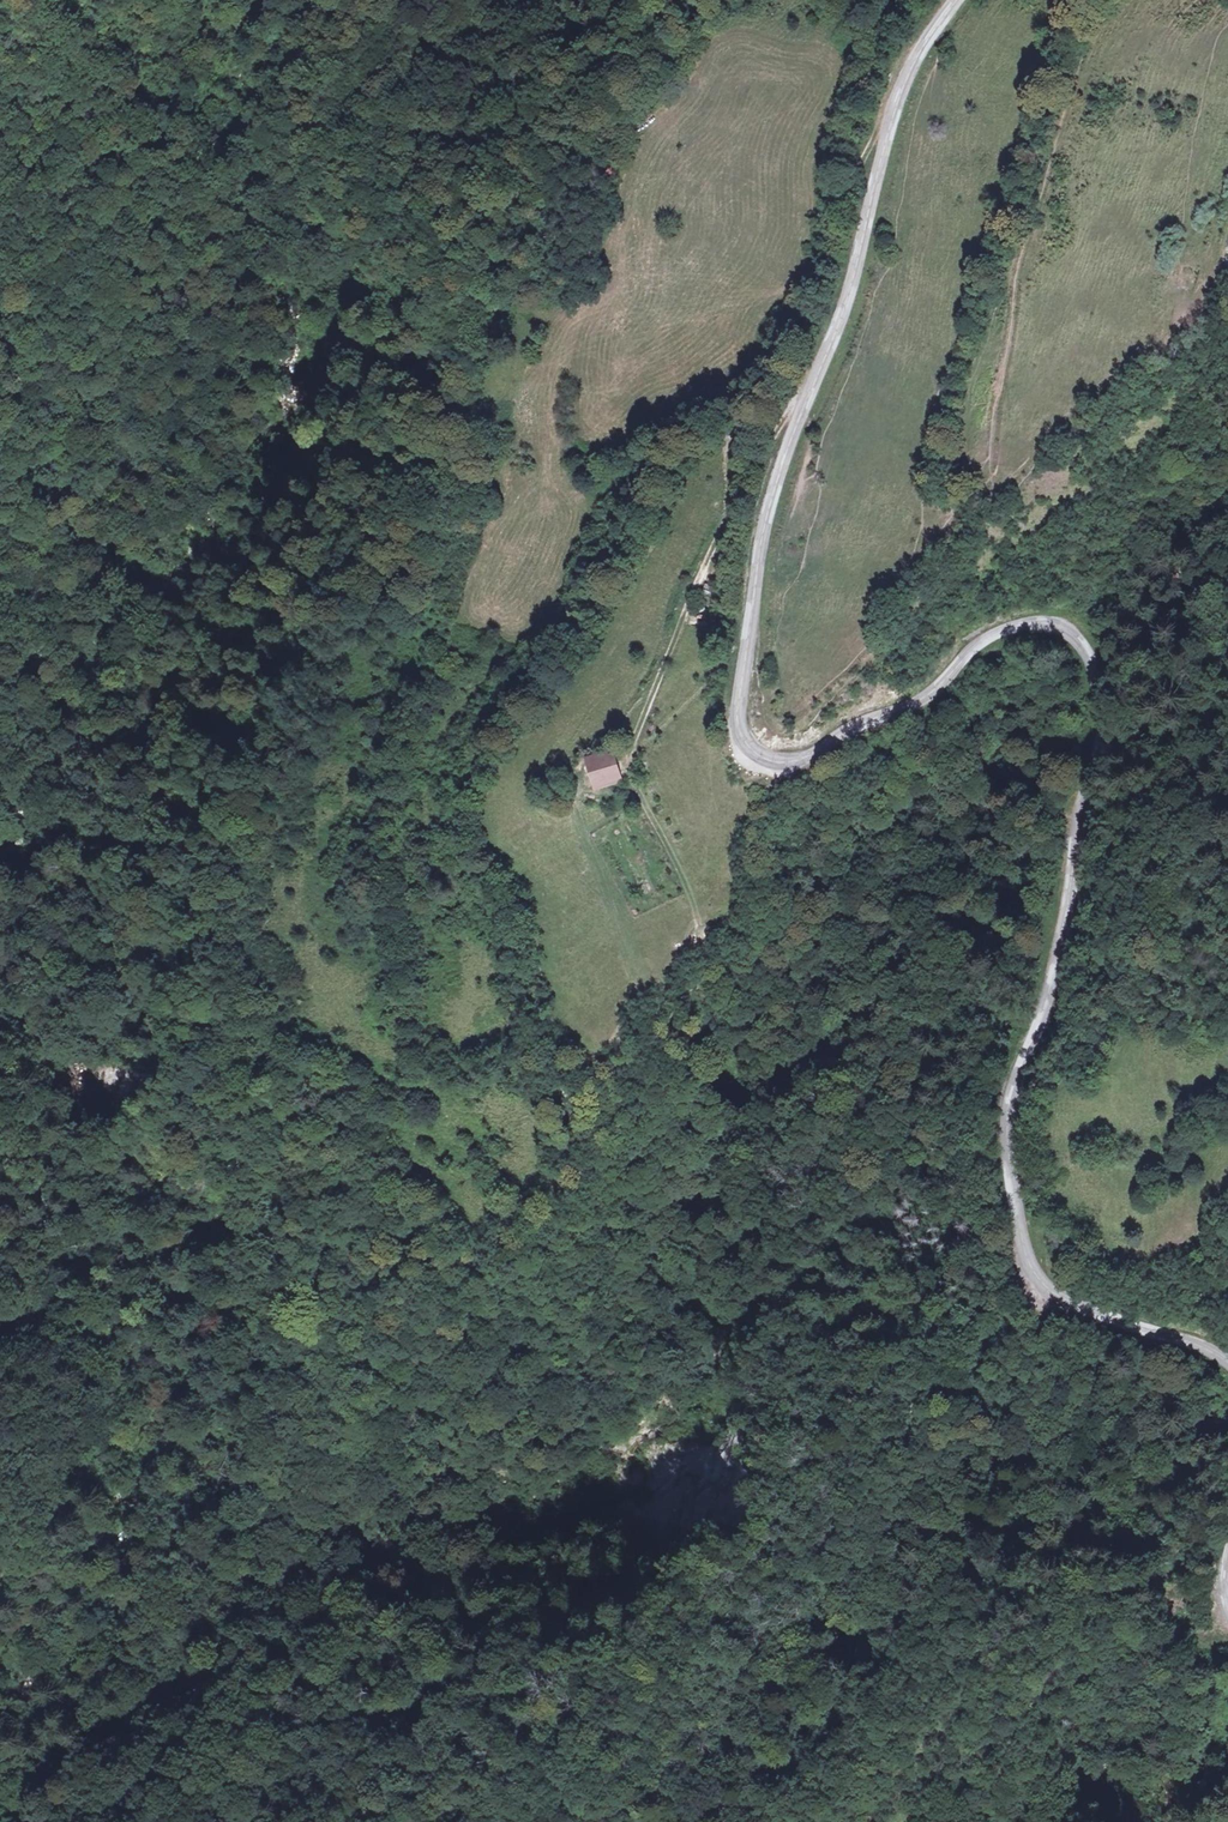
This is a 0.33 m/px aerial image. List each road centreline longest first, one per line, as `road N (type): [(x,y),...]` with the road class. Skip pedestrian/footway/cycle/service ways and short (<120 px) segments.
road 1 (tertiary): [(1227,1362),(1056,1295),(1036,1277),(1019,1227),(1009,1114),(1051,998),(1102,749),(1099,681),(1082,645),(1052,624),(993,633),(929,689),(793,759),(755,753),(737,727),(778,483),(840,328),(900,99),(923,50),(961,0)]

